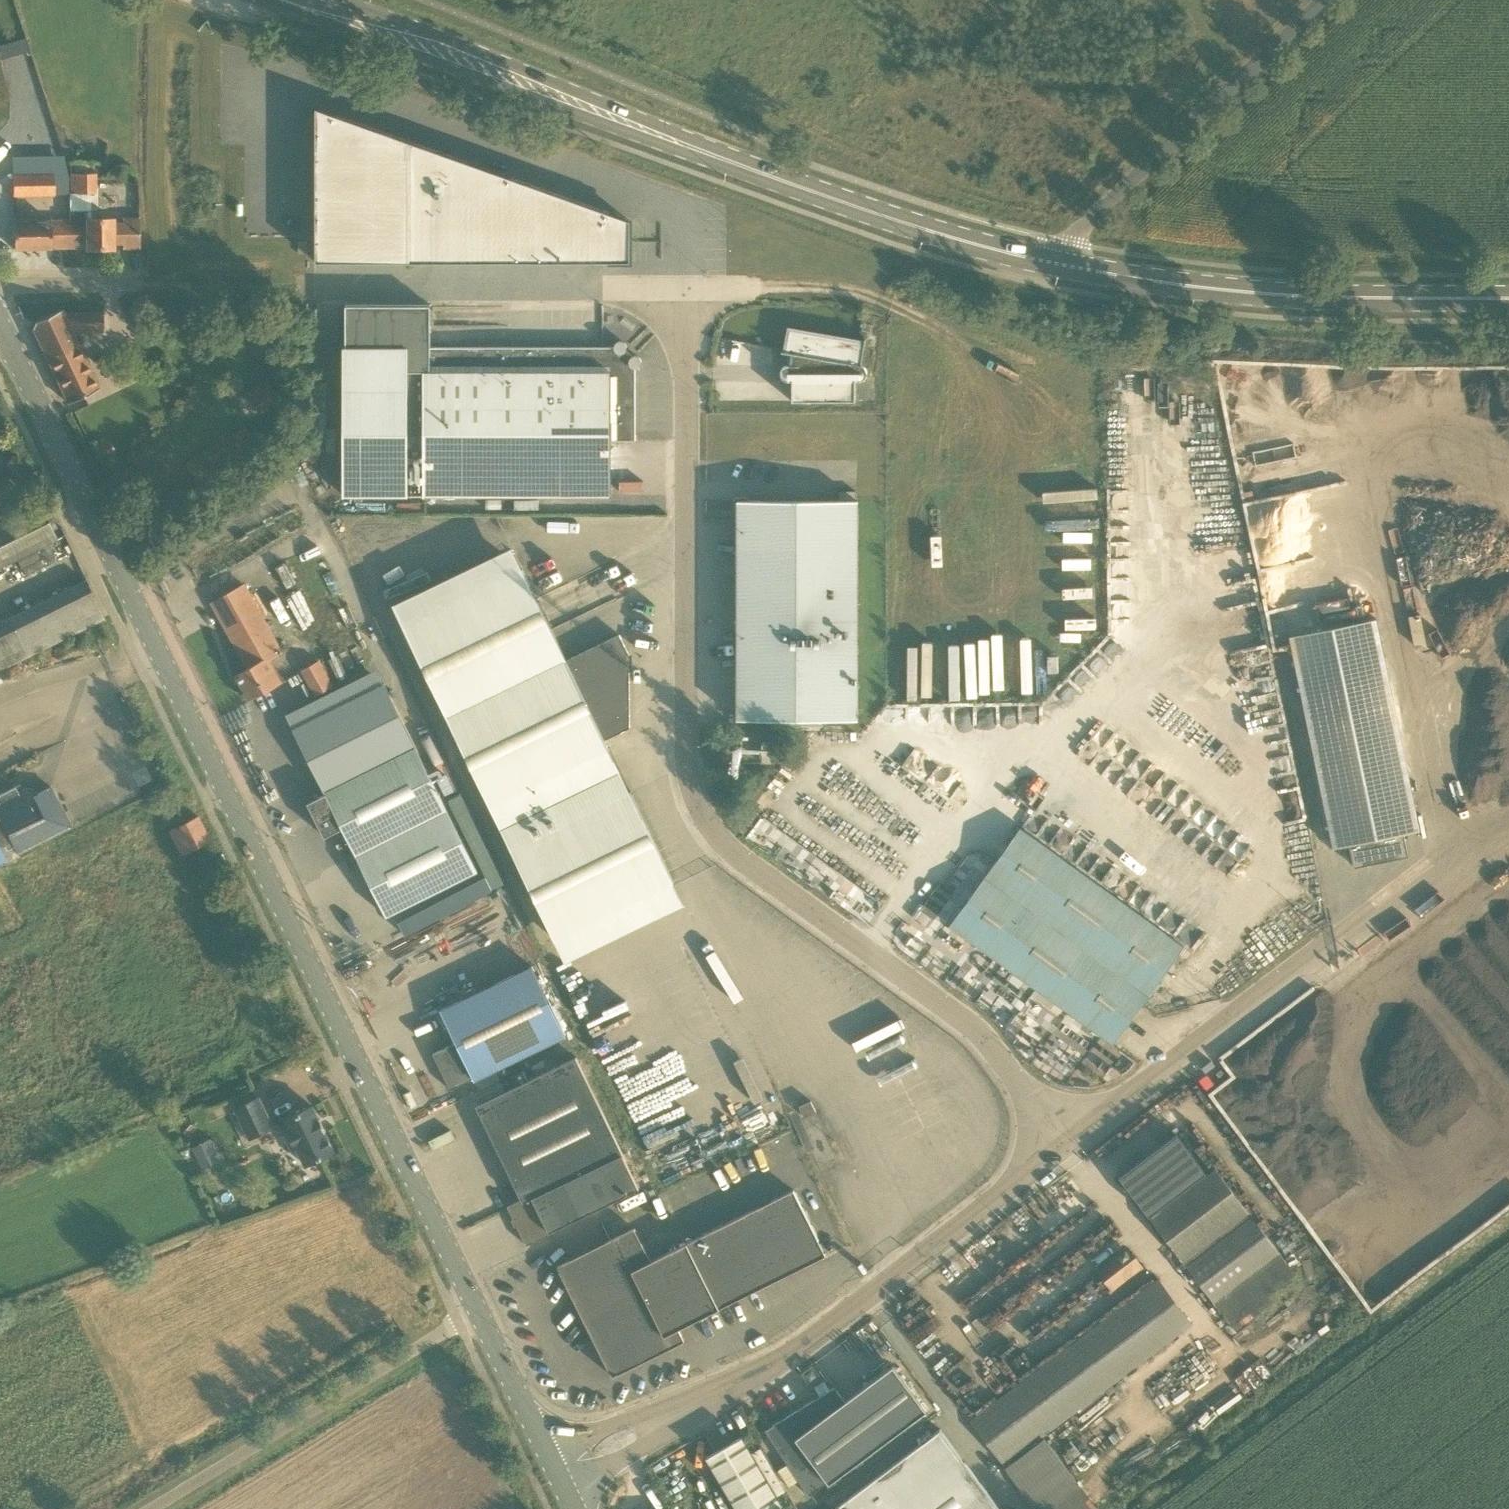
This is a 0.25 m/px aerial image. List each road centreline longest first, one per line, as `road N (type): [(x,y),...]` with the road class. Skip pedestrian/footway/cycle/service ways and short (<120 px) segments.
road 1 (tertiary): [(480,1312),(0,324)]
road 2 (unclassified): [(1066,1144),(980,1031),(739,857),(697,799),(687,762),(687,288)]
road 3 (primary): [(1049,262),(889,221),(302,0)]
road 4 (unclassified): [(1066,1144),(1445,854)]
road 5 (unclassified): [(679,1411),(792,1354),(1066,1144)]
road 6 (primary): [(1508,297),(1319,298),(1049,262)]
road 7 (unclassified): [(296,284),(687,288)]
road 8 (unclassified): [(151,1508),(480,1312)]
road 9 (unclassified): [(1316,0),(1049,262)]
road 10 (track): [(138,285),(296,284)]
road 11 (tertiary): [(549,1454),(480,1312)]
road 12 (unclassified): [(564,1485),(641,1448),(679,1411)]
road 13 (unclassified): [(0,294),(138,285)]
road 14 (unclassified): [(679,1411),(625,1420),(549,1454)]
road 15 (unclassified): [(687,288),(810,286)]

